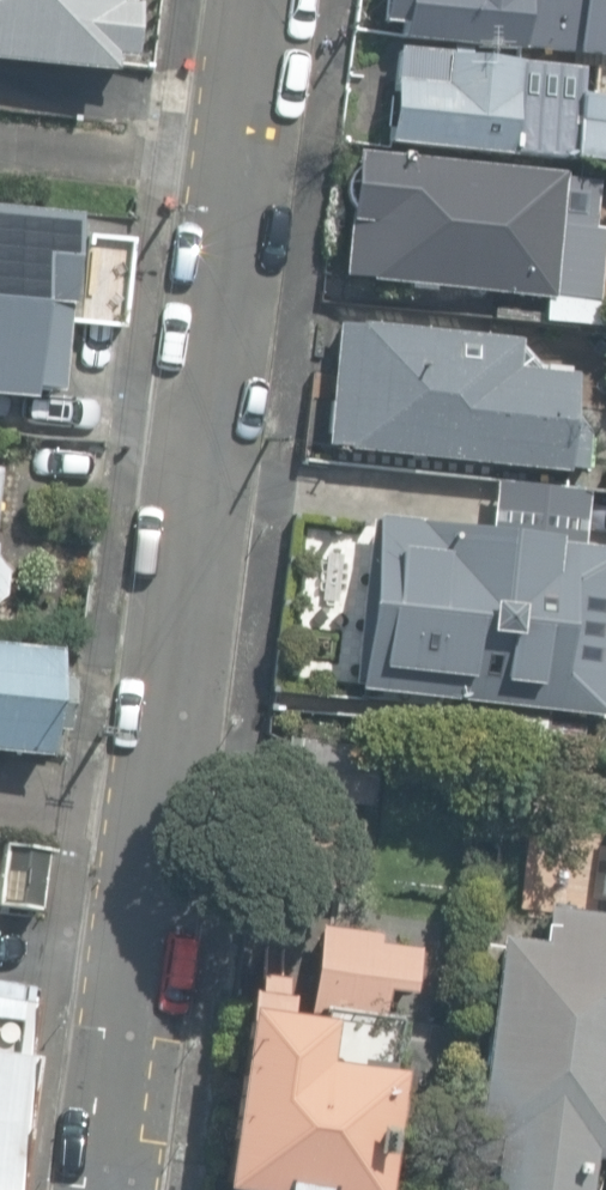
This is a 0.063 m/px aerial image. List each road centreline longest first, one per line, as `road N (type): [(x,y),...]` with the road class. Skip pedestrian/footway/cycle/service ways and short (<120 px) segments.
road 1 (residential): [(257,0),(192,482),(120,1189)]

